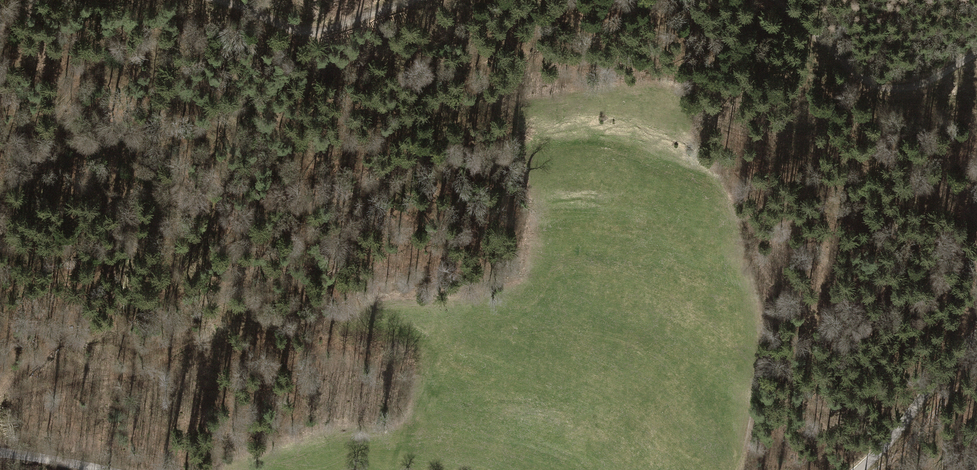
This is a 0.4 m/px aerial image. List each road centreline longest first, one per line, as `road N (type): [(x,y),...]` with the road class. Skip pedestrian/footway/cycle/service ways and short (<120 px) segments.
road 1 (track): [(0,399),(145,373),(188,347),(257,328),(327,325)]
road 2 (track): [(778,0),(882,88),(905,90),(976,53)]
road 3 (track): [(216,0),(324,31),(413,0)]
road 4 (tertiary): [(859,469),(976,337)]
road 5 (track): [(875,469),(976,373)]

